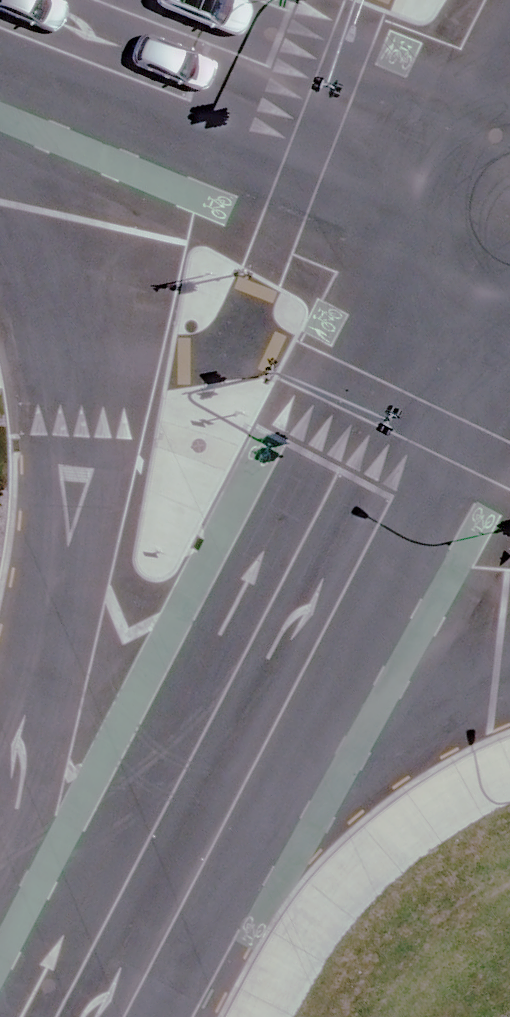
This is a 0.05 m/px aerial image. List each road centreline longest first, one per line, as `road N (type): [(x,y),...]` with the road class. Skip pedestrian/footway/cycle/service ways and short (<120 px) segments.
road 1 (secondary): [(131,934),(509,201)]
road 2 (secondary): [(0,890),(61,610),(72,508),(62,328),(50,270),(0,132)]
road 3 (secondary): [(8,0),(509,197)]
road 4 (secondary): [(509,660),(431,684),(358,726),(256,802),(131,934)]

